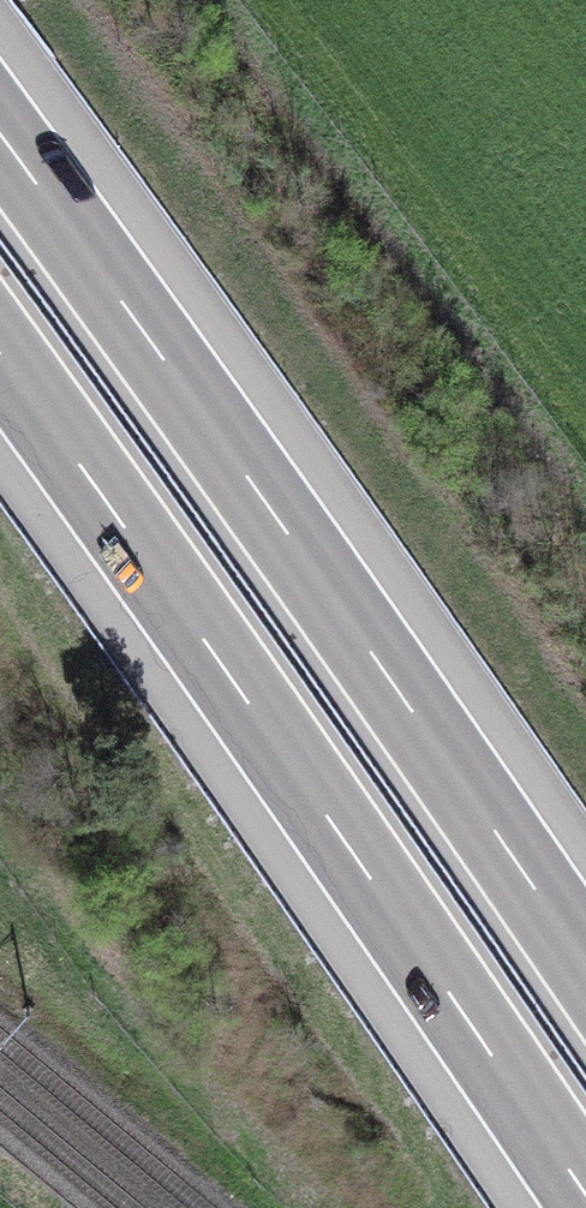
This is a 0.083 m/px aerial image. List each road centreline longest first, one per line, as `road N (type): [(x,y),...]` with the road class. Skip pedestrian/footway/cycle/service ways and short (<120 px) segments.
road 1 (motorway): [(0,356),(585,1197)]
road 2 (motorway): [(585,962),(0,132)]

